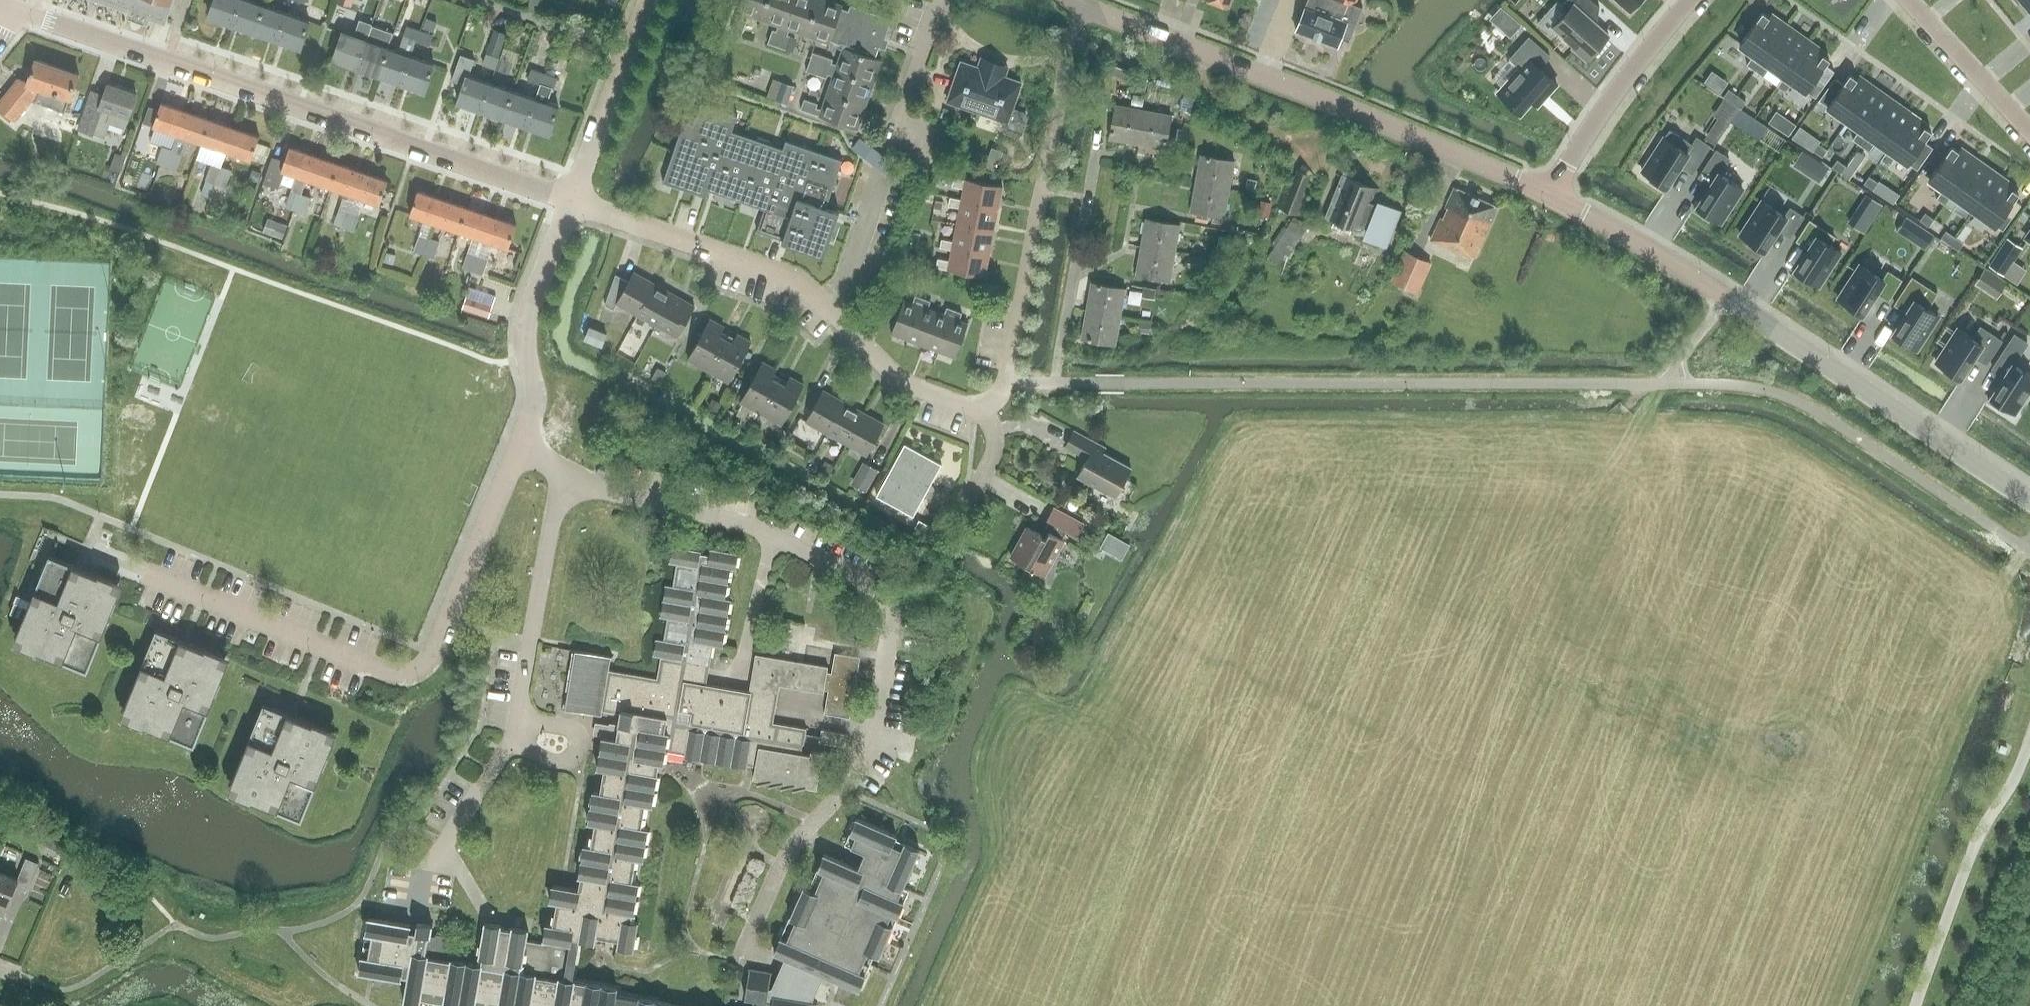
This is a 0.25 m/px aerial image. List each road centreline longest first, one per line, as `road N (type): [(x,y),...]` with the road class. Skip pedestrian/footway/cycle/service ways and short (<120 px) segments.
road 1 (residential): [(743,957),(788,857),(847,790),(865,755),(890,601),(768,530),(565,475)]
road 2 (unclassified): [(571,201),(10,8)]
road 3 (tertiary): [(2029,498),(1656,252),(1550,194)]
road 4 (residential): [(518,453),(420,671),(378,670),(153,575)]
road 5 (tertiary): [(1550,194),(1086,8)]
road 6 (residential): [(414,913),(422,873),(515,733),(565,475)]
road 7 (residential): [(983,405),(935,395),(891,373),(801,281),(571,201)]
road 8 (residential): [(1005,383),(1086,8)]
road 9 (unclassified): [(1915,1005),(1976,843),(2029,747)]
road 10 (residential): [(518,453),(533,404),(529,322),(571,201)]
road 11 (residential): [(1694,0),(1606,108),(1550,194)]
road 12 (unclassified): [(571,201),(644,0)]
road 13 (residential): [(1911,0),(2029,130)]
road 14 (residential): [(943,0),(899,121),(940,139)]

